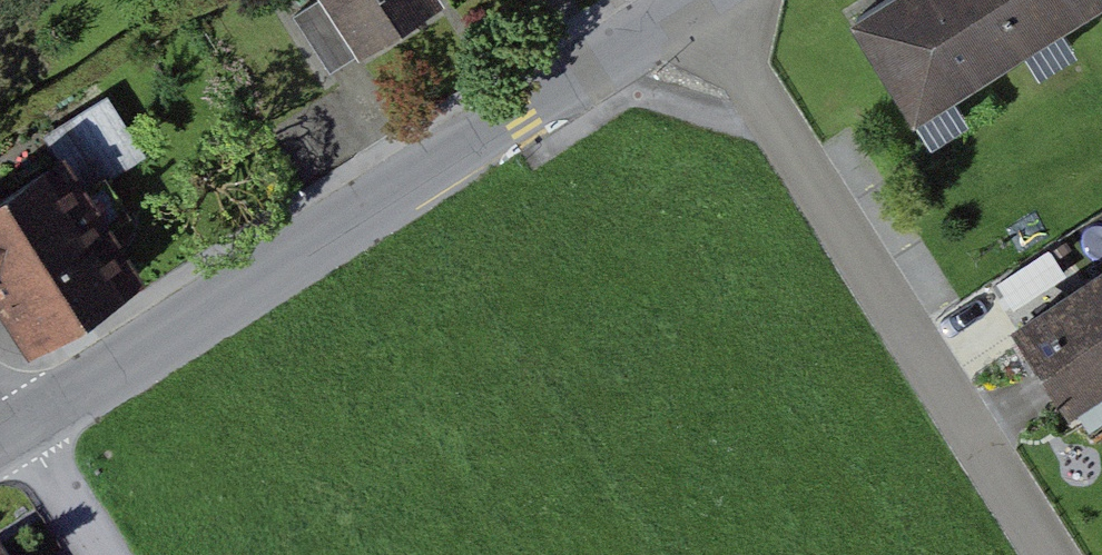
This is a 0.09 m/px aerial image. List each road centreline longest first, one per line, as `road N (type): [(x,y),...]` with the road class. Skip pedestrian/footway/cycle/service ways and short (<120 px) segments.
road 1 (residential): [(708,7),(521,114),(15,430)]
road 2 (residential): [(1062,554),(708,7)]
road 3 (residential): [(97,554),(15,430)]

